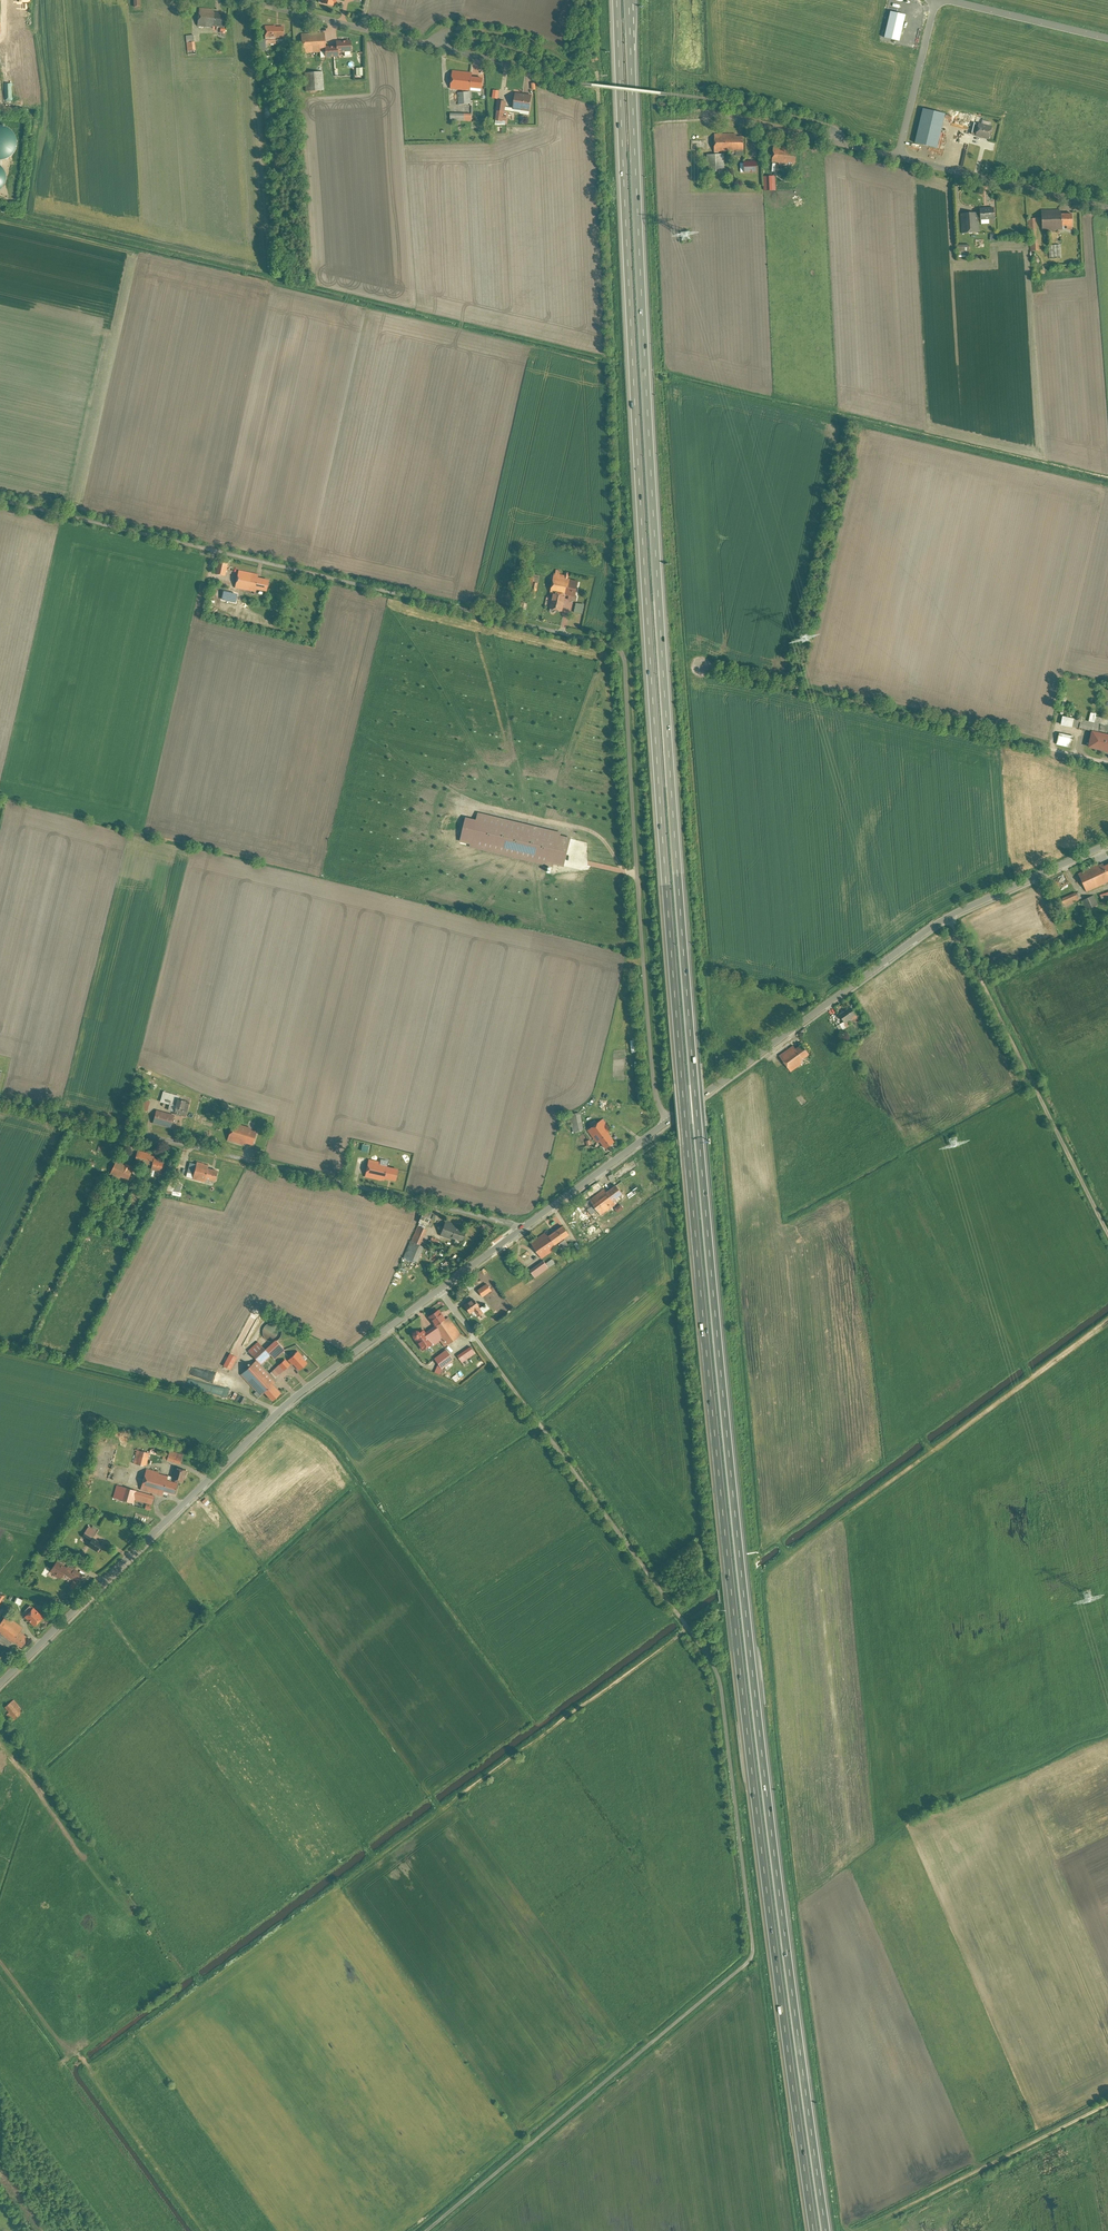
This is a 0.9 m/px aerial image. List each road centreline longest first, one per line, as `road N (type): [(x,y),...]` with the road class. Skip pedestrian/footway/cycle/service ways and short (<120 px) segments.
road 1 (motorway): [(826,2230),(758,1720),(700,1142),(660,623),(630,0)]
road 2 (motorway): [(618,0),(648,626),(688,1146),(733,1603),(813,2230)]
road 3 (track): [(426,2230),(753,1954),(717,1669),(440,1289)]
road 4 (unclassified): [(666,1124),(653,1087),(624,670),(614,649),(0,501)]
road 5 (tertiary): [(0,1684),(290,1401),(523,1230)]
road 6 (unclassified): [(0,1099),(523,1230)]
road 7 (tertiary): [(666,1124),(931,927),(1107,844)]
road 8 (residential): [(699,666),(1107,761)]
road 9 (unclassified): [(245,0),(522,66)]
road 10 (track): [(899,2210),(1107,2103)]
road 11 (residential): [(1107,208),(902,156)]
road 12 (track): [(947,1443),(1107,1322)]
road 13 (tertiary): [(523,1230),(666,1124)]
road 14 (unclassified): [(1107,39),(940,0)]
road 15 (unclassified): [(937,0),(902,156)]
road 16 (unclassified): [(852,141),(706,114)]

